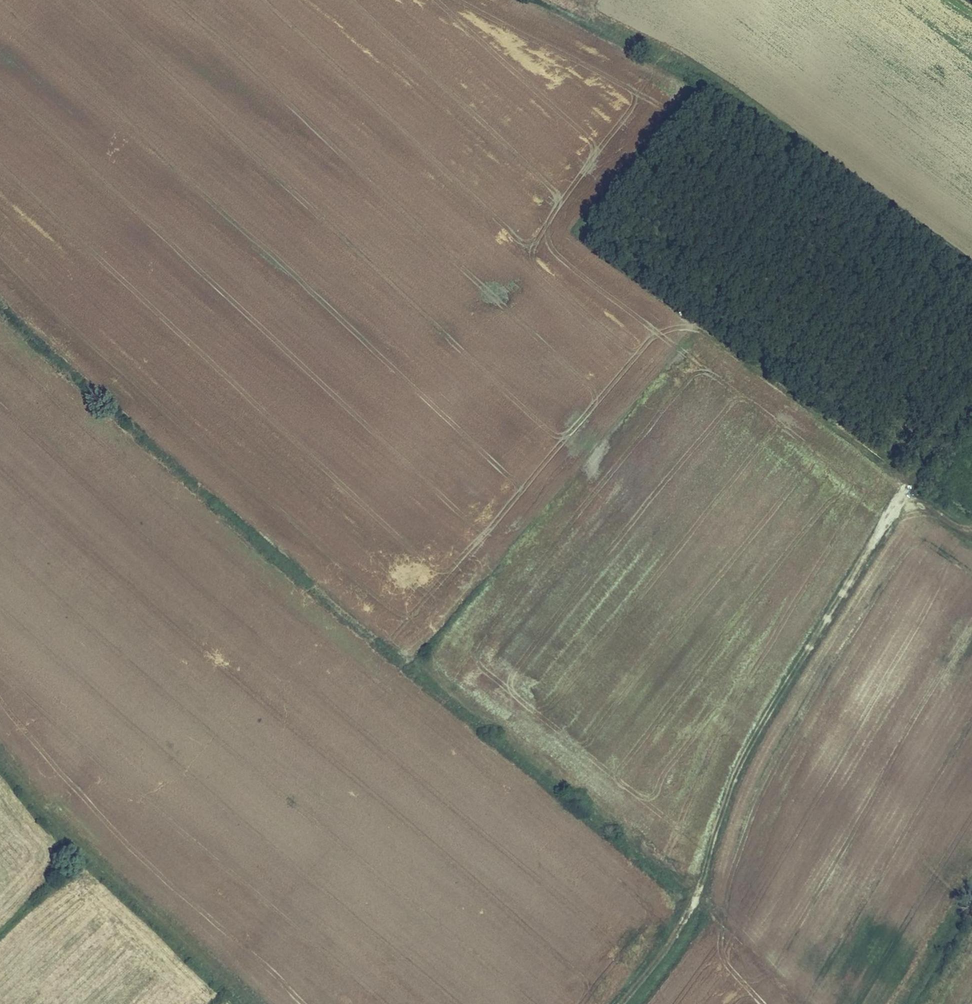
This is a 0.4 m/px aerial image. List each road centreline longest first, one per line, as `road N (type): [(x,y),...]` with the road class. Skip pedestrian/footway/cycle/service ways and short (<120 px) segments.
road 1 (track): [(971,523),(900,496),(752,741),(686,921),(624,1003)]
road 2 (track): [(690,324),(890,468),(900,496)]

